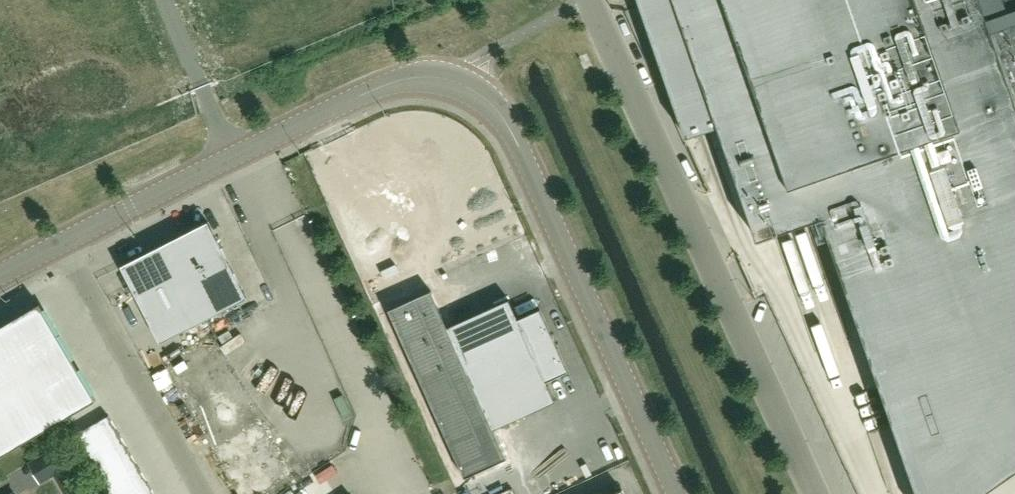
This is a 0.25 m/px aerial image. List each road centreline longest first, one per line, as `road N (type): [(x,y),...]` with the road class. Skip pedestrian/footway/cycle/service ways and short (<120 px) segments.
road 1 (tertiary): [(677,493),(504,118),(449,80),(415,78),(363,95),(0,274)]
road 2 (unclassified): [(589,0),(814,493)]

